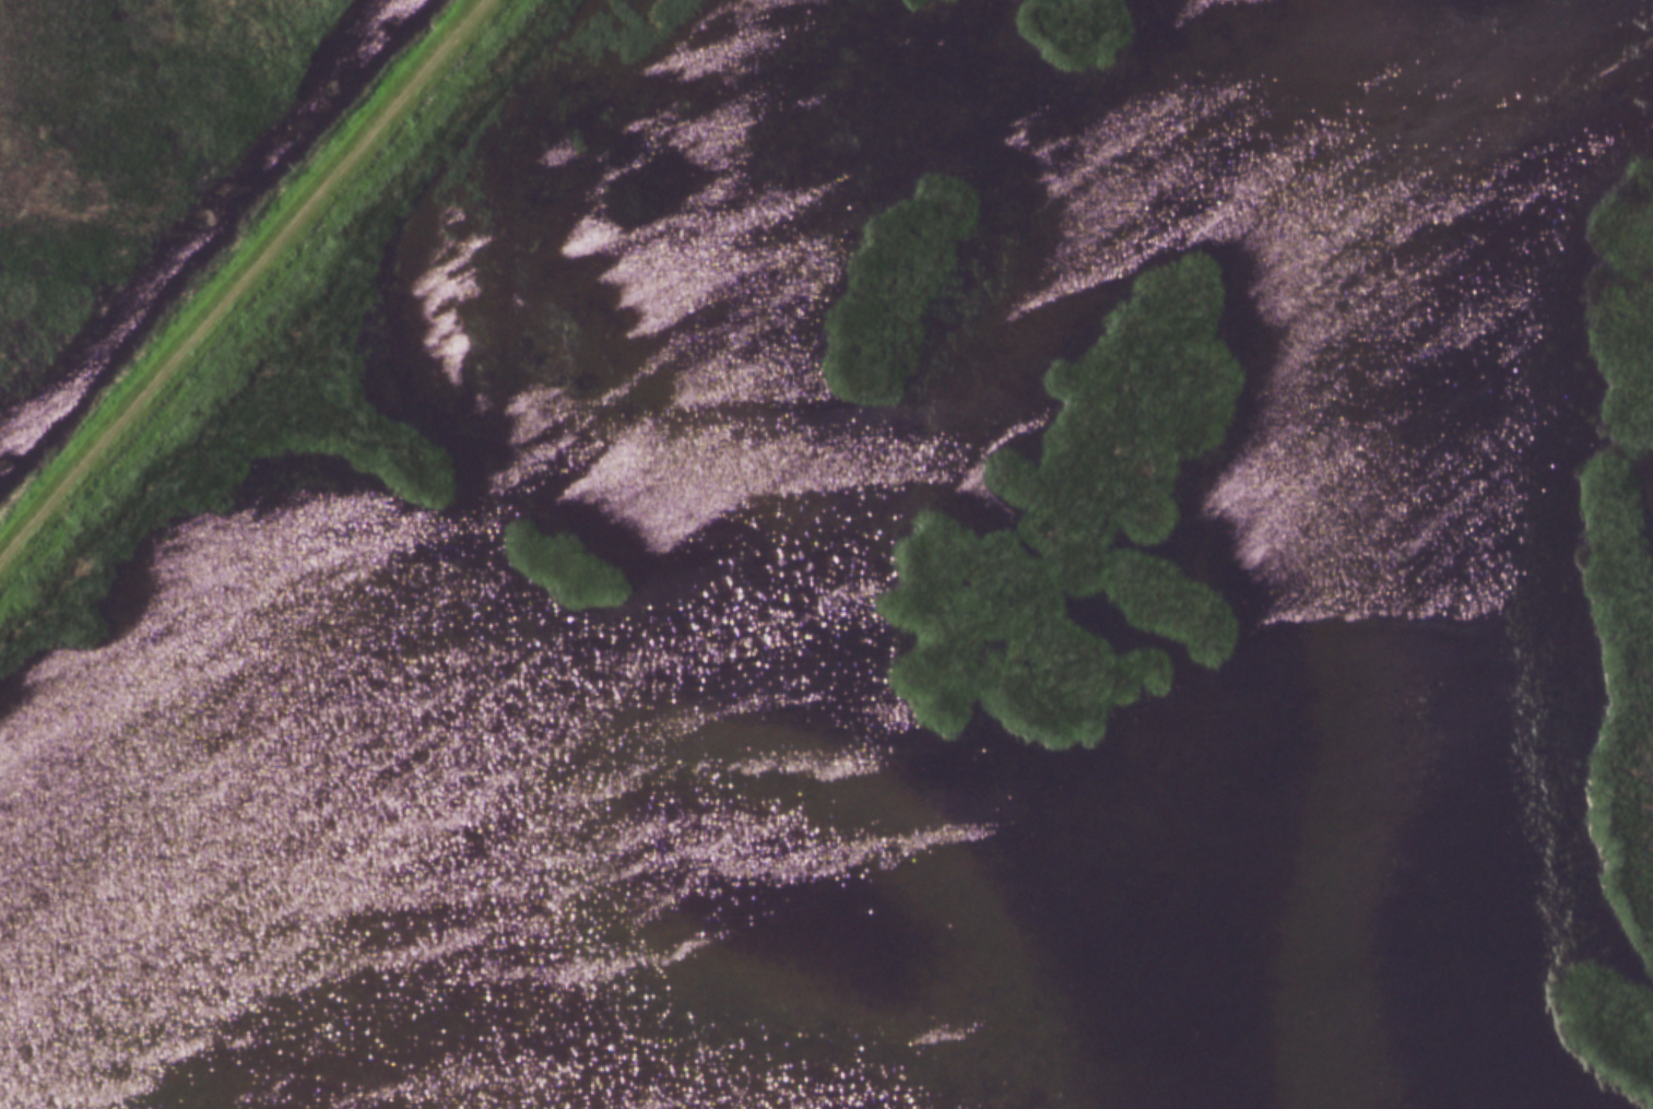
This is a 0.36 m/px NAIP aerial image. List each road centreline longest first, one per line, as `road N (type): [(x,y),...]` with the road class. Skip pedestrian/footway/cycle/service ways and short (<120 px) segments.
road 1 (track): [(482,0),(0,555)]

